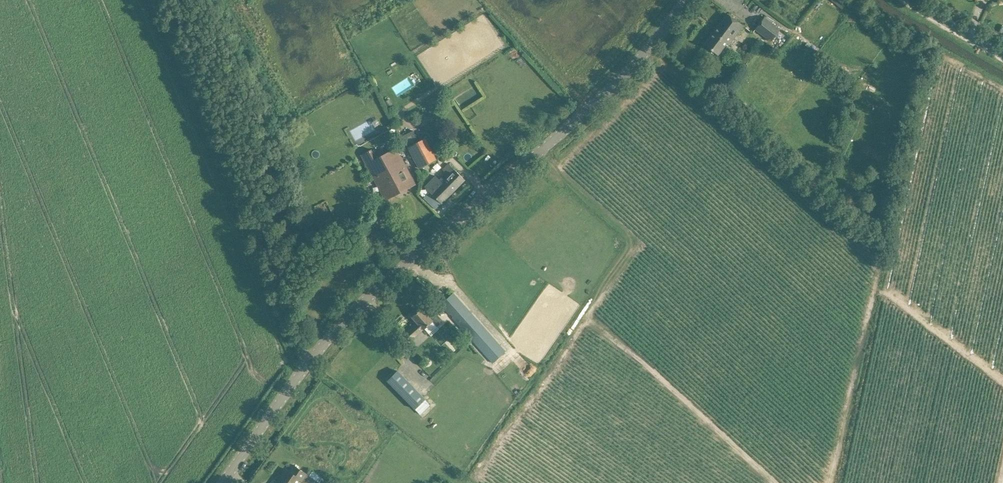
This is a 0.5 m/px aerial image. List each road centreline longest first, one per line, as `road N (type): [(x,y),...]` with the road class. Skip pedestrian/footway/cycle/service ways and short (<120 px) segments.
road 1 (tertiary): [(223,482),(341,325),(601,100),(686,0)]

